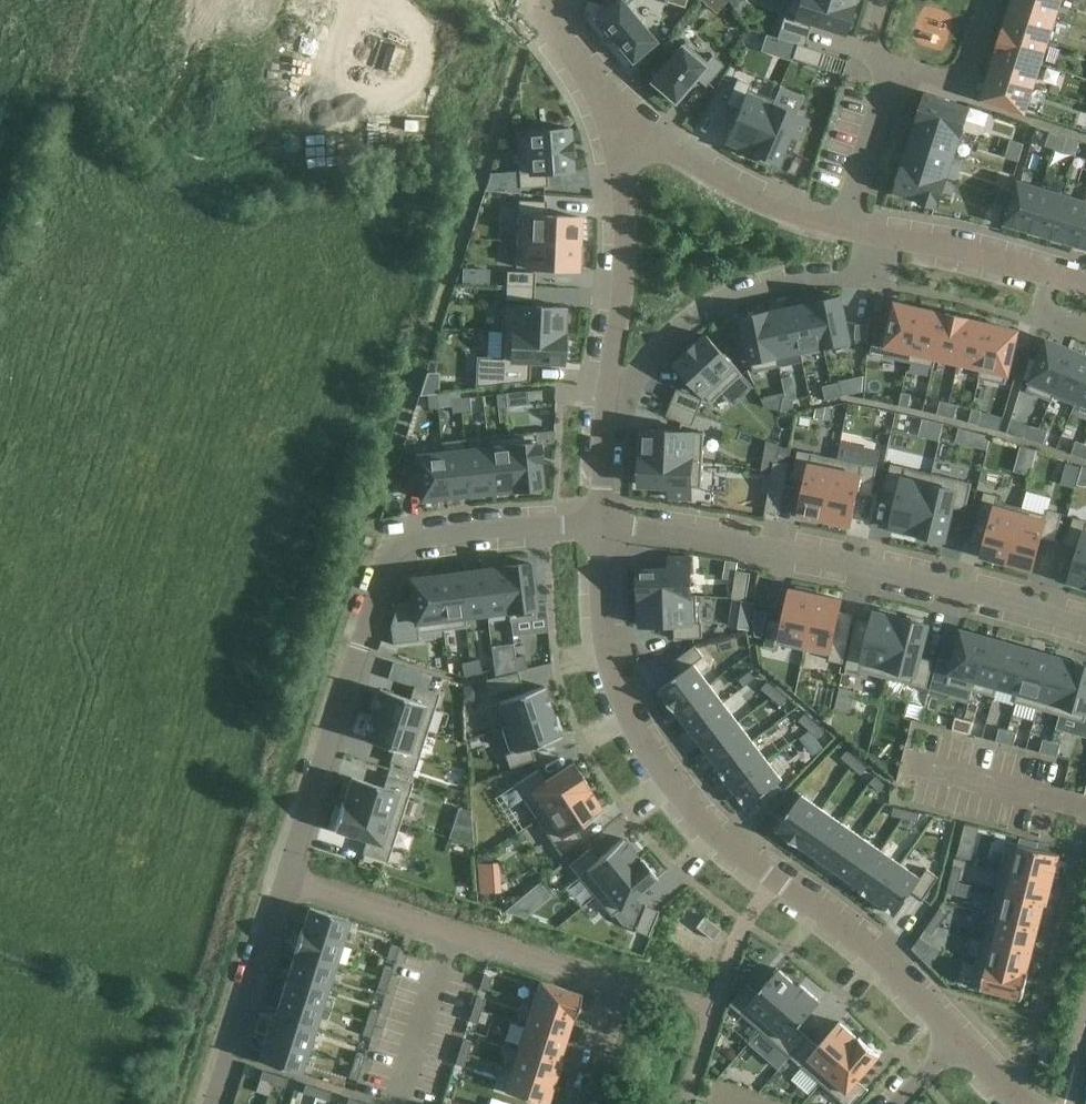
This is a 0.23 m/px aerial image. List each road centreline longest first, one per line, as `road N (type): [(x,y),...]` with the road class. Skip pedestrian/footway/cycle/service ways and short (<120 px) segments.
road 1 (residential): [(955,1041),(868,948),(696,820),(633,718),(605,619),(602,521)]
road 2 (residential): [(602,521),(430,540),(384,560),(286,886)]
road 3 (residential): [(1085,623),(957,587),(602,521)]
road 4 (residential): [(585,1103),(623,987),(286,886)]
road 5 (residential): [(606,396),(642,376),(679,337),(732,301),(868,275),(901,242)]
road 6 (residential): [(606,396),(625,226),(610,107)]
road 7 (residential): [(610,107),(766,206),(837,230)]
road 8 (residential): [(286,886),(216,1103)]
road 9 (residential): [(883,81),(964,75),(989,0)]
road 10 (residential): [(837,230),(883,81)]
road 11 (residential): [(901,242),(1047,277)]
road 12 (residential): [(602,521),(606,396)]

